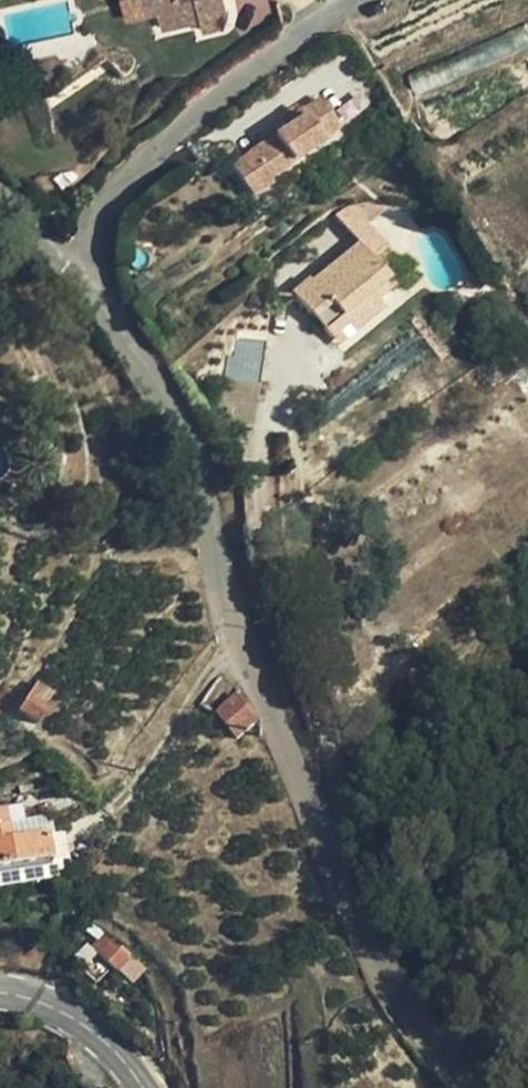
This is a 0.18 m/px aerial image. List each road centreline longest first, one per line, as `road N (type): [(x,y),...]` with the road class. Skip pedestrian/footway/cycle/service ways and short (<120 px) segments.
road 1 (unclassified): [(453,1087),(326,863),(238,631),(172,411),(94,280)]
road 2 (unclassified): [(94,280),(94,222),(113,191),(285,44),(359,0)]
road 3 (tertiary): [(0,991),(67,1013),(148,1087)]
road 4 (residential): [(94,280),(0,193)]

